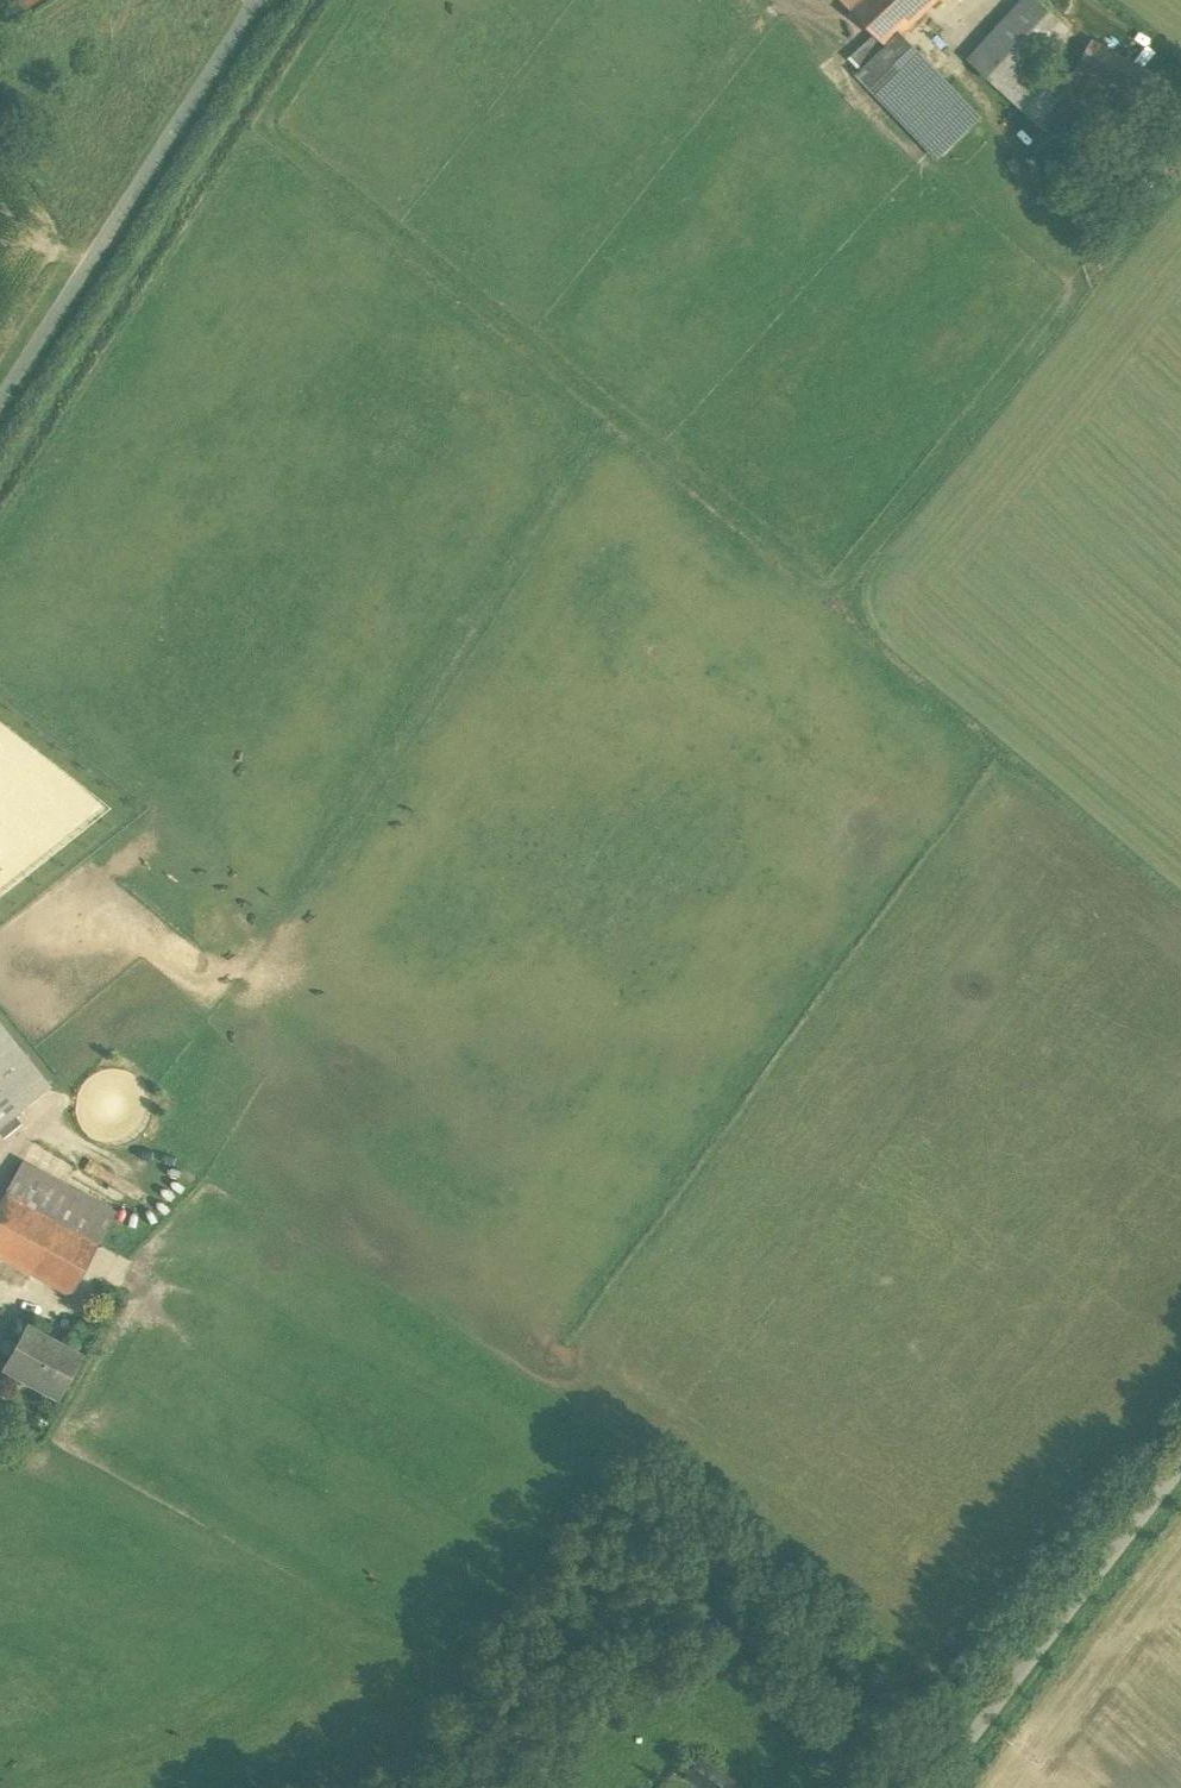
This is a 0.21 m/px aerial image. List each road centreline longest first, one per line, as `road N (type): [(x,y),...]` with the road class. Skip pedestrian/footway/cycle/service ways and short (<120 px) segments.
road 1 (unclassified): [(1180,1470),(940,1787)]

